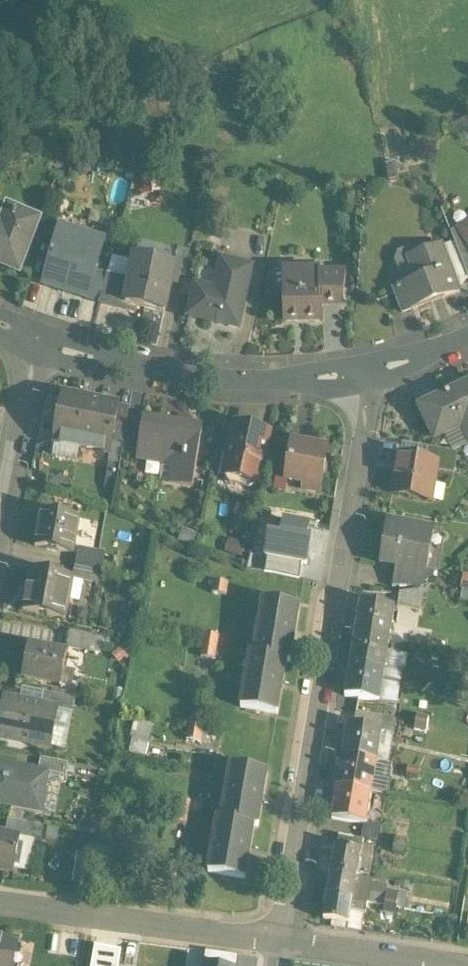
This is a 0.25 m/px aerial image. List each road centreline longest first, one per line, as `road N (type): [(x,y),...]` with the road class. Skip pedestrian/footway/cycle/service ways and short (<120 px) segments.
road 1 (residential): [(278,943),(365,412),(359,372)]
road 2 (residential): [(359,372),(199,374),(38,337)]
road 3 (residential): [(0,907),(278,943)]
road 4 (residential): [(0,533),(38,337)]
road 5 (residential): [(278,943),(437,965)]

